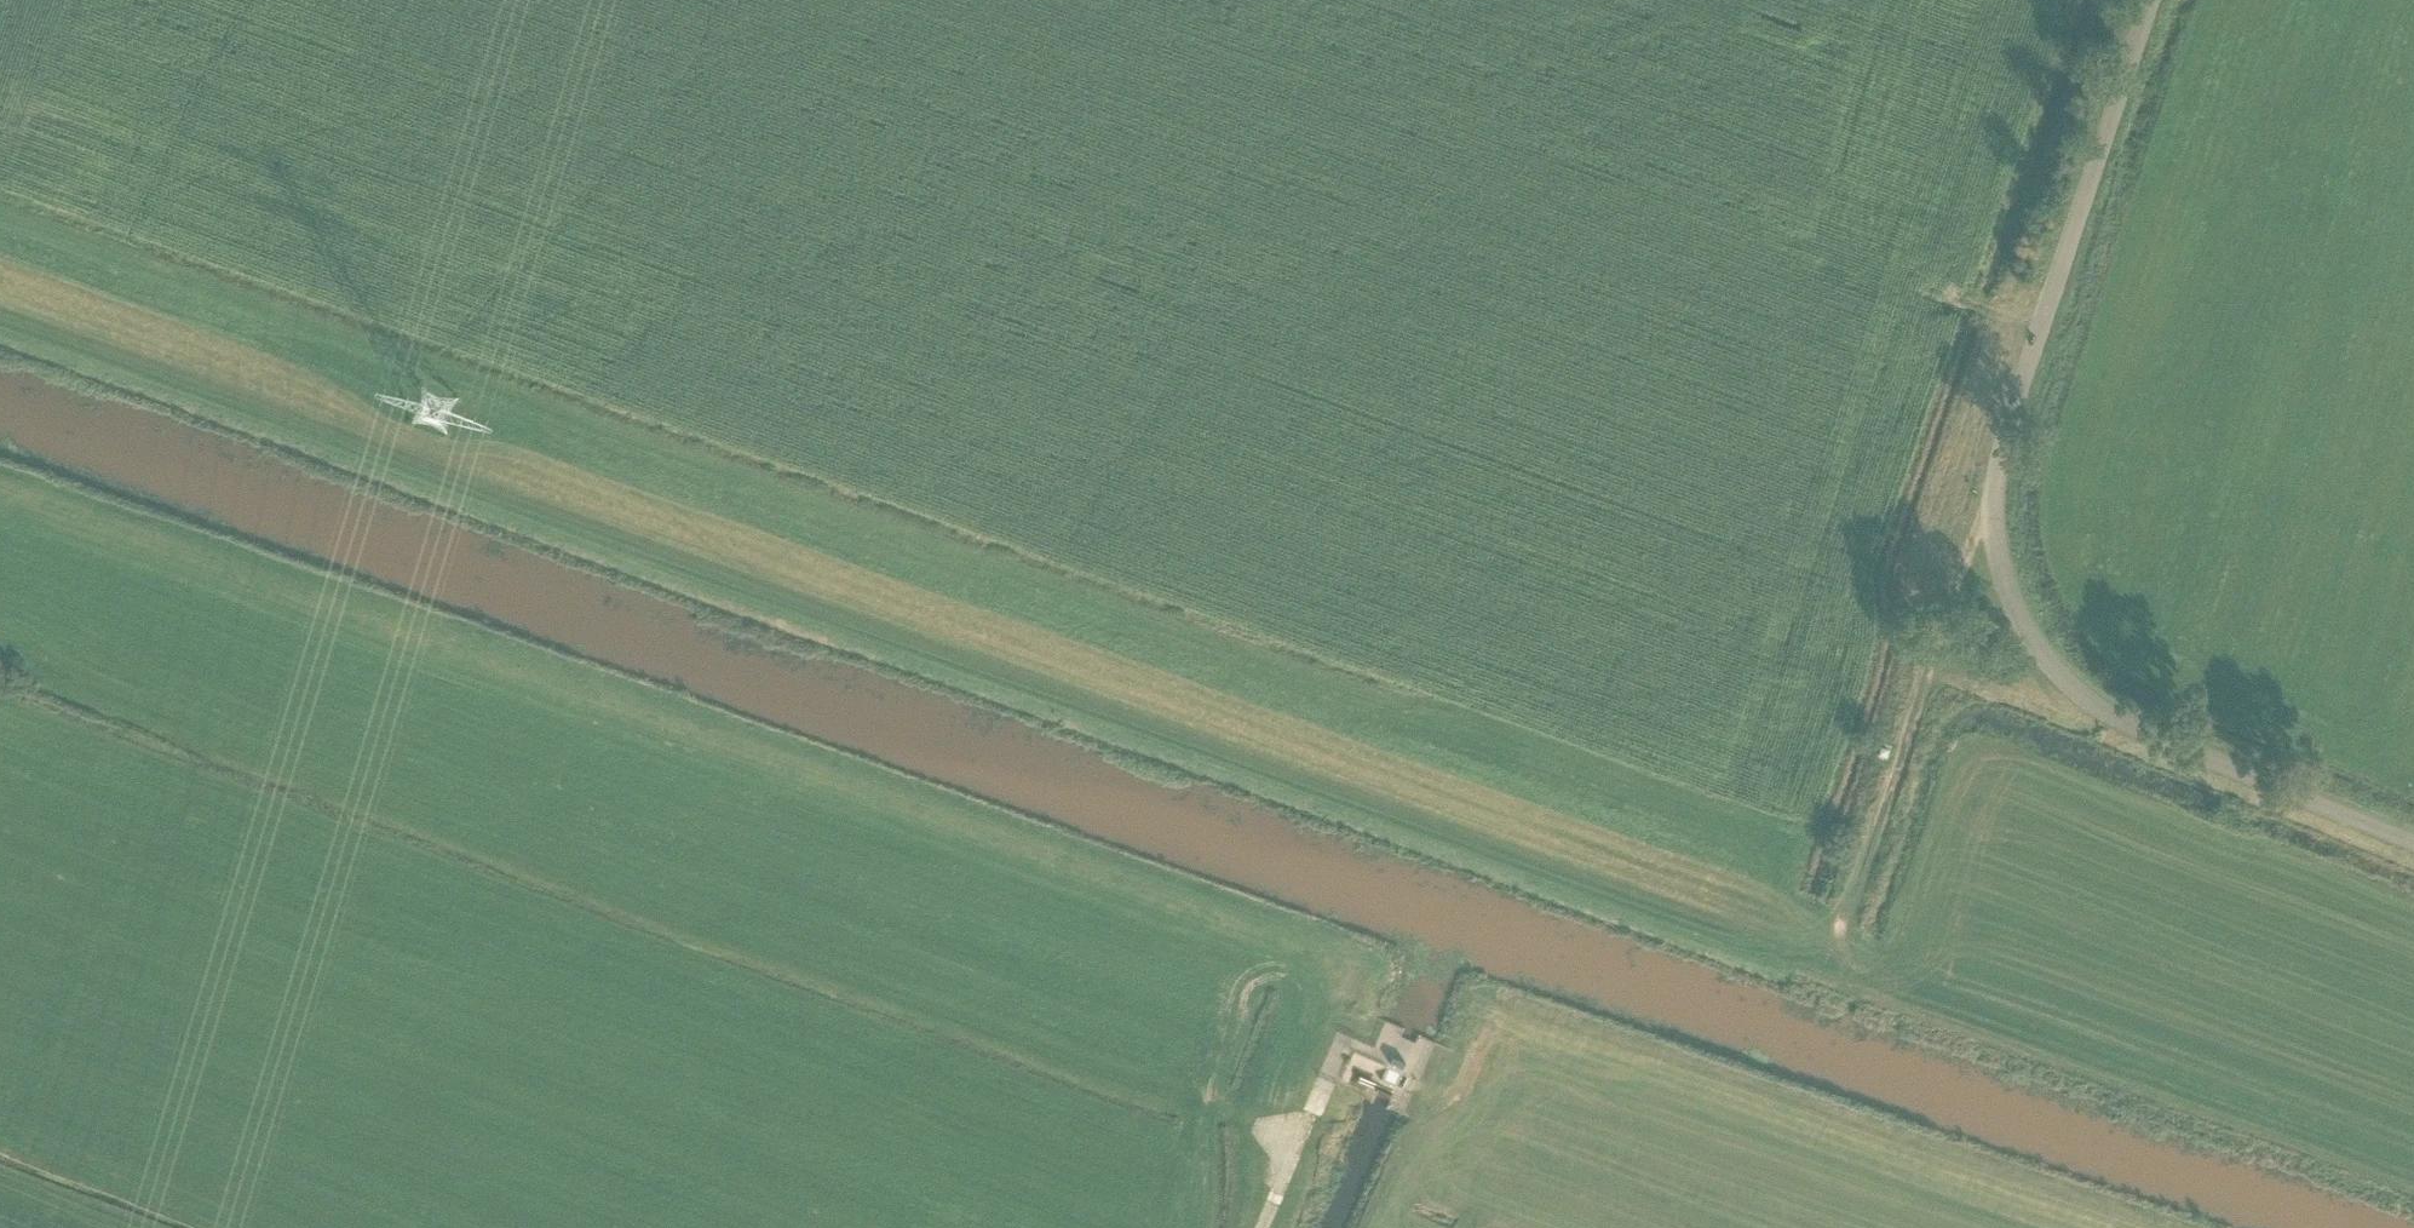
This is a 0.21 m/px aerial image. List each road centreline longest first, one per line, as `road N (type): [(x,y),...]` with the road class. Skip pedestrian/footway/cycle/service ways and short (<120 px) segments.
road 1 (unclassified): [(2413,849),(2094,712),(2044,660),(2004,588),(1995,504),(2010,423),(2153,0)]
road 2 (unclassified): [(1267,1227),(1320,1104)]

